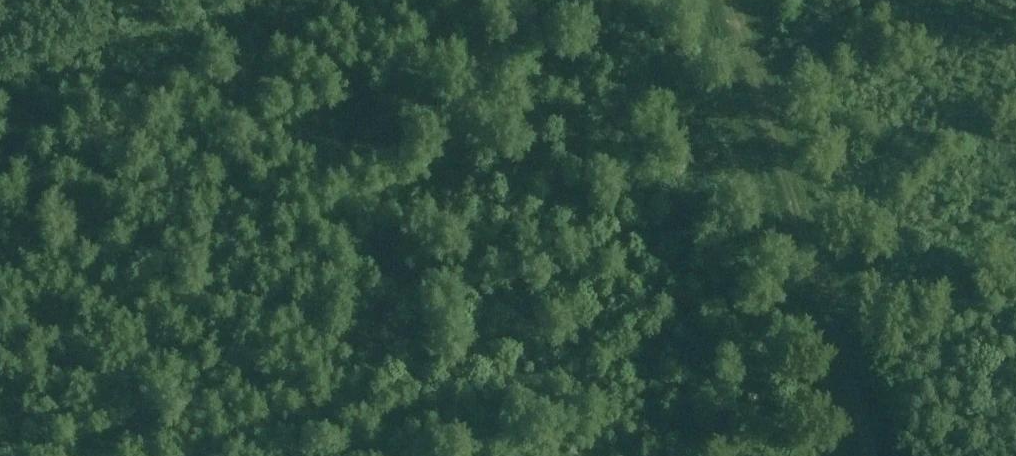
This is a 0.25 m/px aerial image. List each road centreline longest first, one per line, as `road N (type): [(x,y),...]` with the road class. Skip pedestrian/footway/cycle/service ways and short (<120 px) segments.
road 1 (track): [(720,0),(869,455)]

